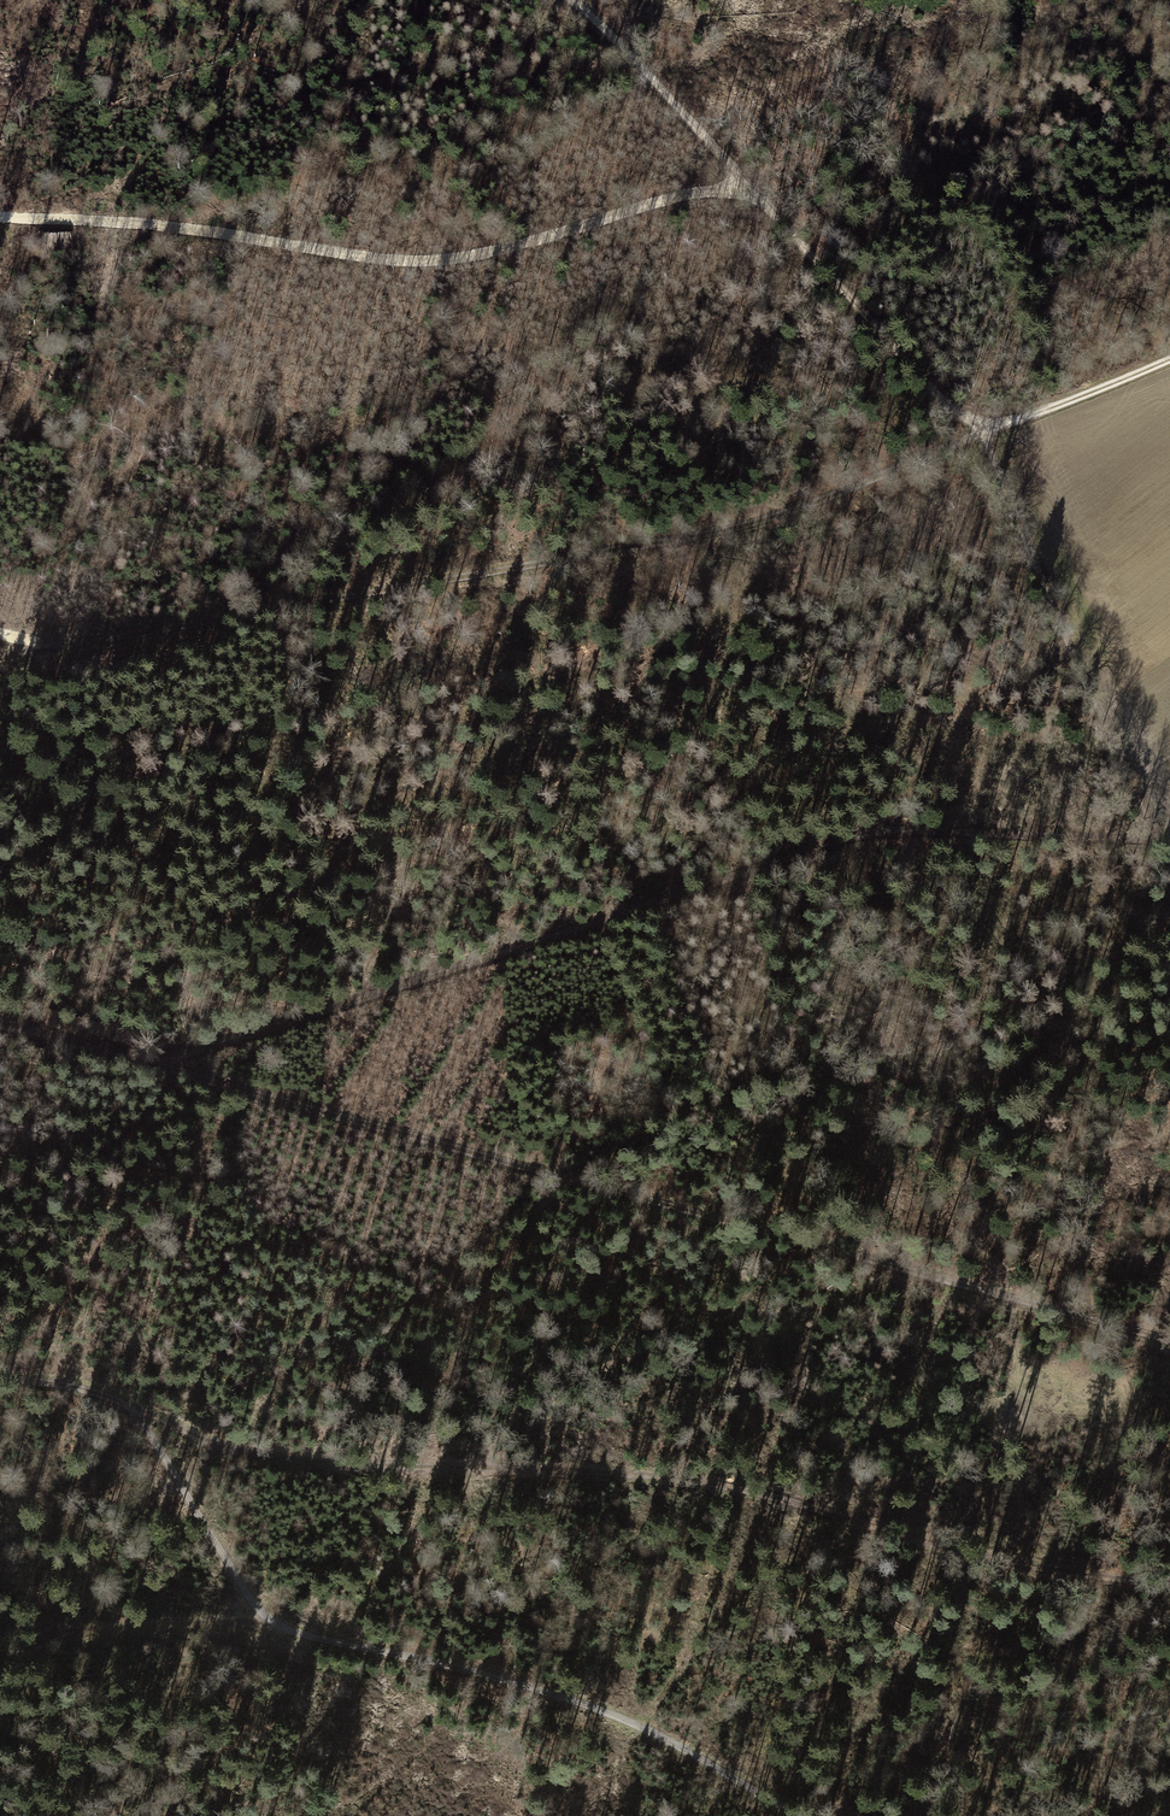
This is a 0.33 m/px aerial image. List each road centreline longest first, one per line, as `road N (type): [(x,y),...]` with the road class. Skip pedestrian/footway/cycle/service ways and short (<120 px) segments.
road 1 (track): [(0,657),(737,528),(1169,359)]
road 2 (track): [(0,1026),(1169,1340)]
road 3 (track): [(0,1377),(60,1383),(137,1406),(227,1448),(365,1466),(700,1479),(1020,1566),(1169,1585)]
road 4 (track): [(574,0),(921,377),(982,432),(1169,852)]
road 5 (track): [(149,1066),(859,837),(917,831),(1158,838)]
road 6 (track): [(804,1815),(621,1718),(527,1683),(256,1621),(0,1646)]
road 7 (track): [(0,211),(206,231),(415,265),(493,257),(652,203),(750,188)]
road 8 (track): [(137,1406),(256,1621)]

